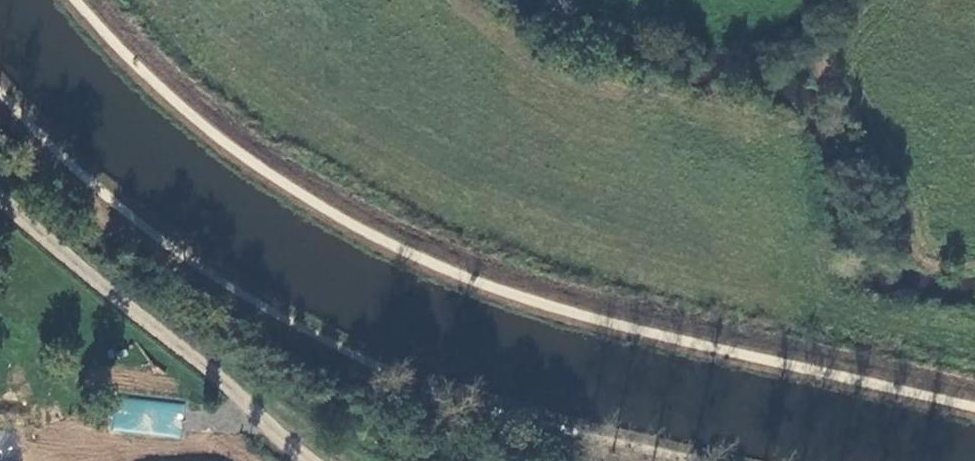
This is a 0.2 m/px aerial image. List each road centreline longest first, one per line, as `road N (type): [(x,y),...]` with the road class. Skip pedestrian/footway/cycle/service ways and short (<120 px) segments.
road 1 (track): [(0,192),(228,381),(304,460)]

